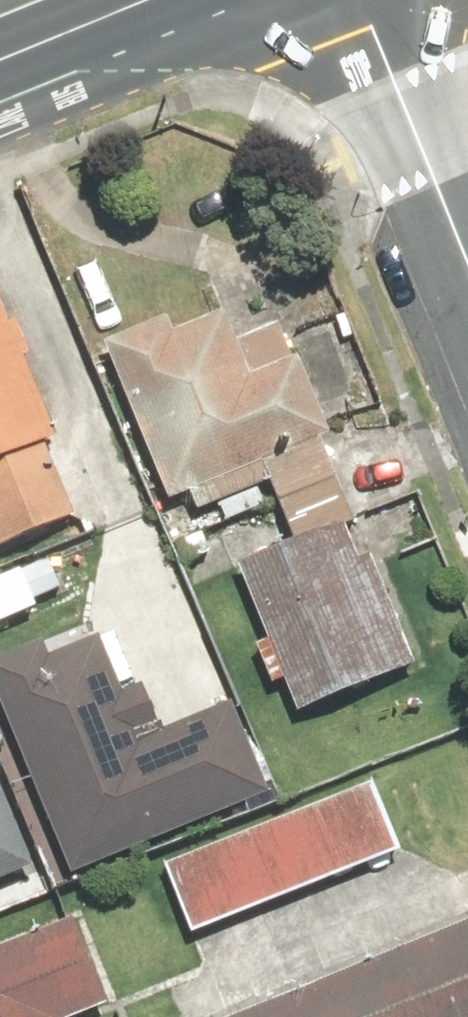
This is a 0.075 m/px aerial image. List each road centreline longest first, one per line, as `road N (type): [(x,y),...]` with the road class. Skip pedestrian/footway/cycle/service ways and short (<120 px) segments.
road 1 (unclassified): [(467,272),(347,0)]
road 2 (secondary): [(0,65),(160,0)]

